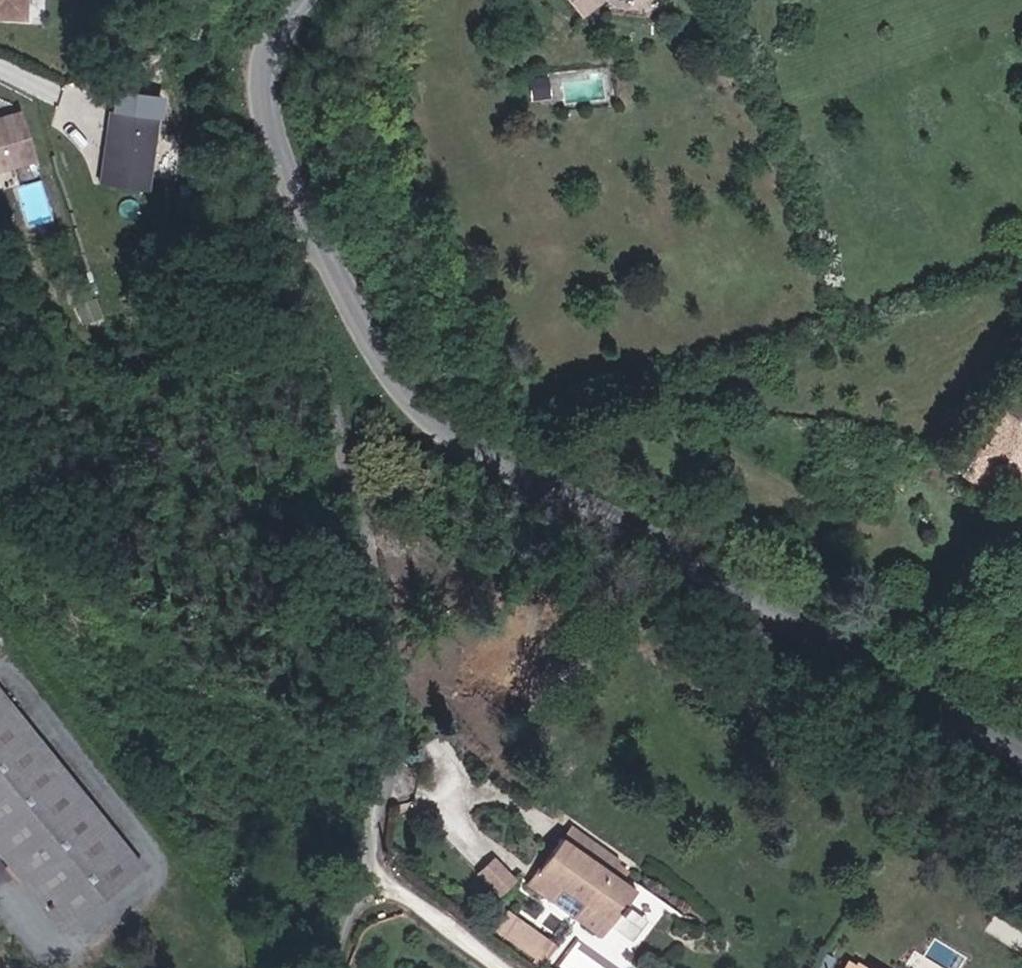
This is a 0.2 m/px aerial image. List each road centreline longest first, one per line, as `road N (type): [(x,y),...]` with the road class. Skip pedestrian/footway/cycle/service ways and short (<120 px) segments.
road 1 (tertiary): [(1021,744),(465,454),(389,379),(337,290),(286,169),(269,99),(278,30),(300,0)]
road 2 (track): [(337,290),(343,439),(384,576),(399,766),(369,876)]

